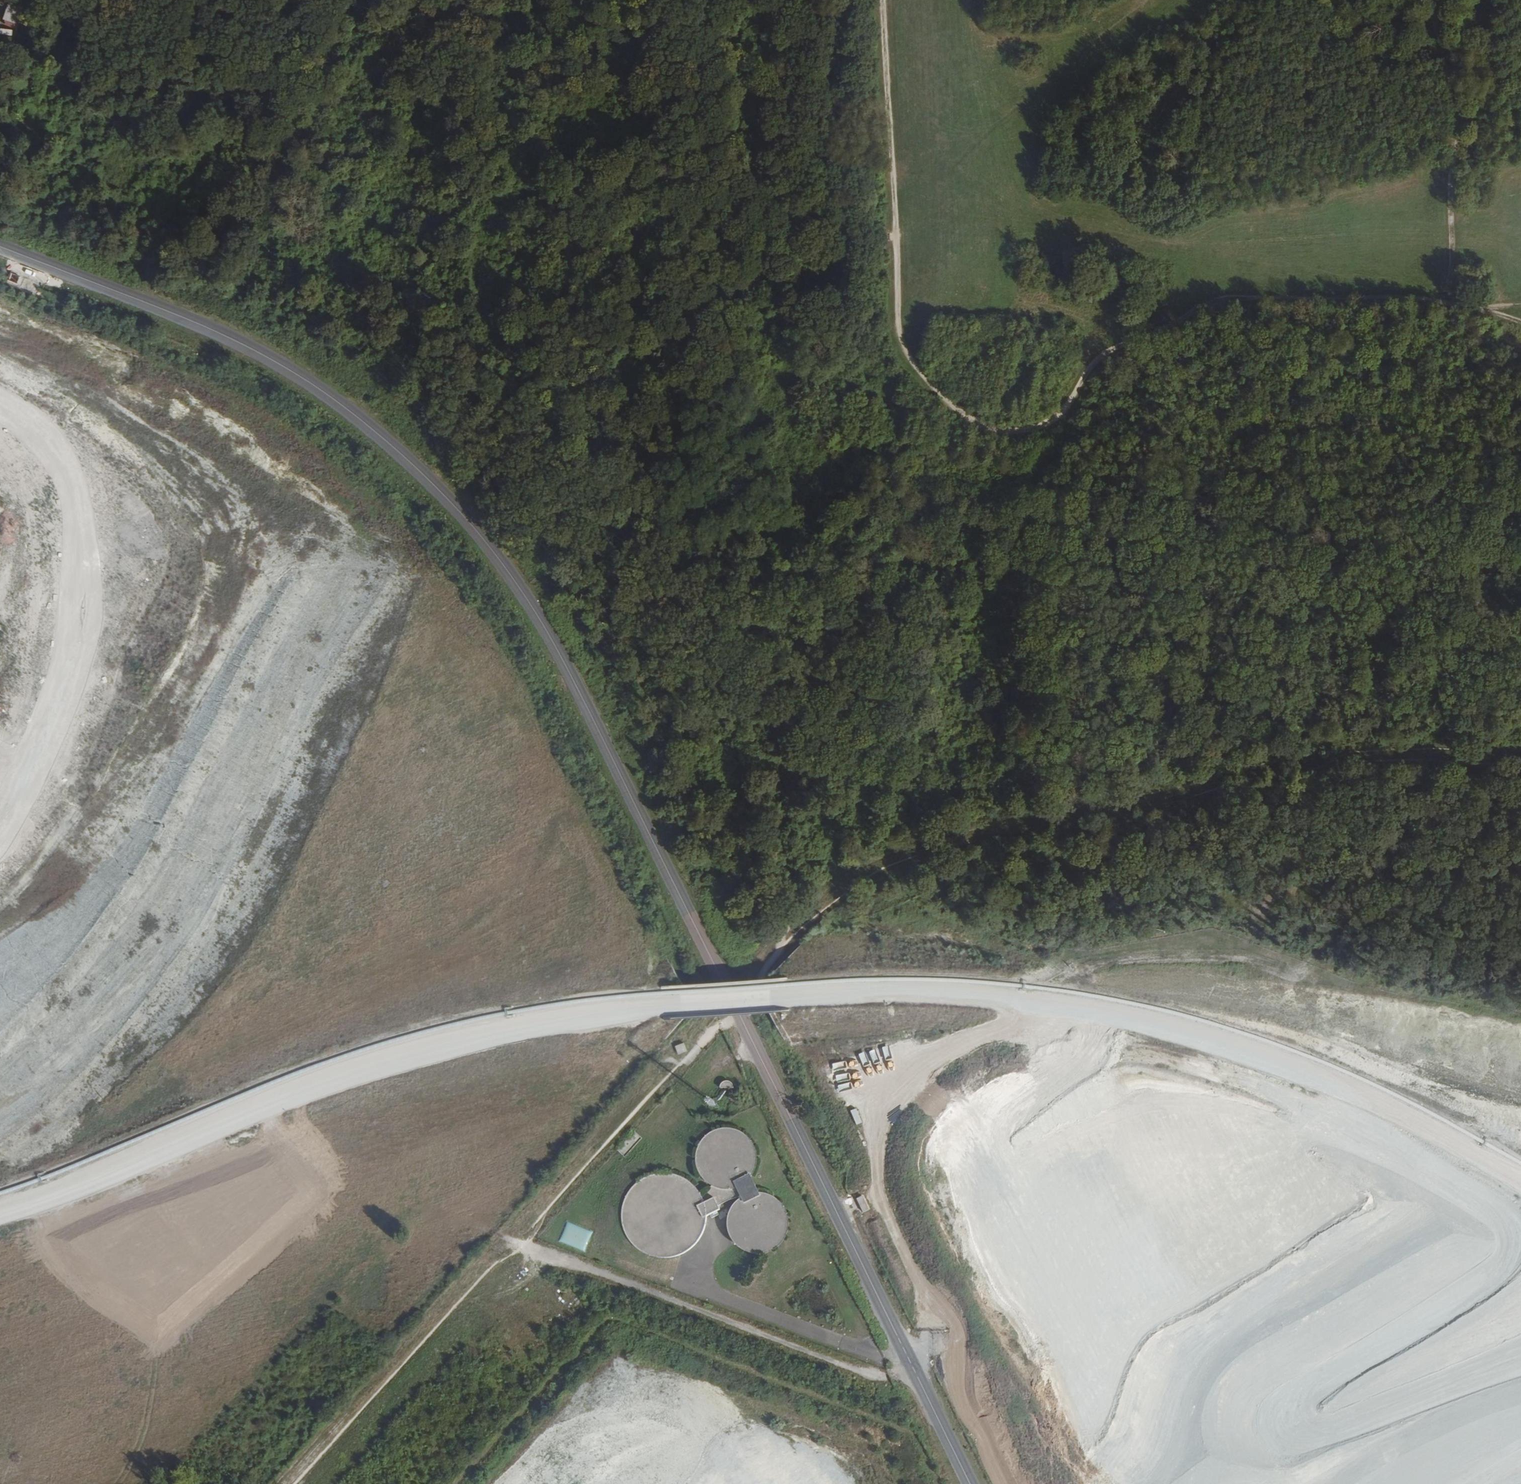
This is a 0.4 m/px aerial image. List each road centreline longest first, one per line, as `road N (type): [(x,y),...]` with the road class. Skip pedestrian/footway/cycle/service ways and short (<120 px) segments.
road 1 (tertiary): [(0,251),(219,339),(299,381),(462,519),(560,649),(968,1483)]
road 2 (track): [(1520,325),(1419,301),(1226,302),(1103,357),(1054,424),(1013,436),(973,425),(901,342),(883,0)]
road 3 (track): [(915,1375),(867,1376),(476,1226)]
road 4 (track): [(1426,0),(1452,95),(1451,306),(1520,304)]

